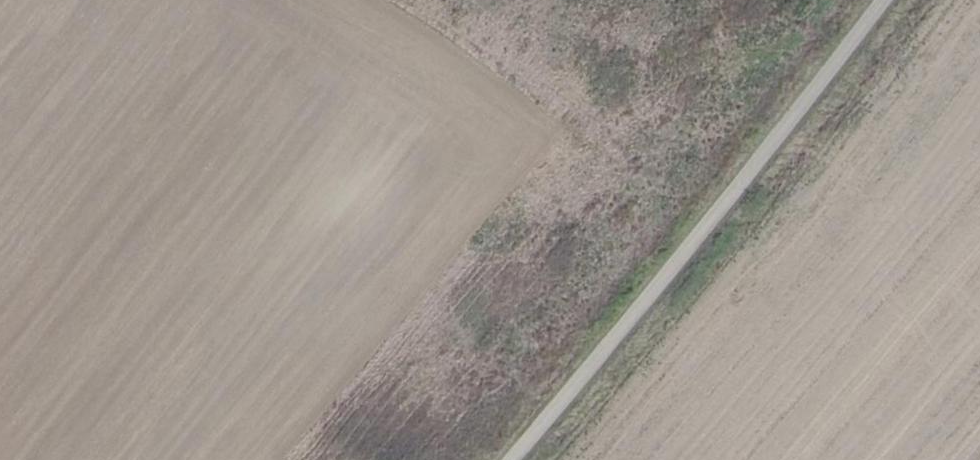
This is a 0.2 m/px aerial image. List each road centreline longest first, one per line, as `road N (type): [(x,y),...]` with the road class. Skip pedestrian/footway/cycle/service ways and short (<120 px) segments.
road 1 (unclassified): [(506,459),(878,0)]

